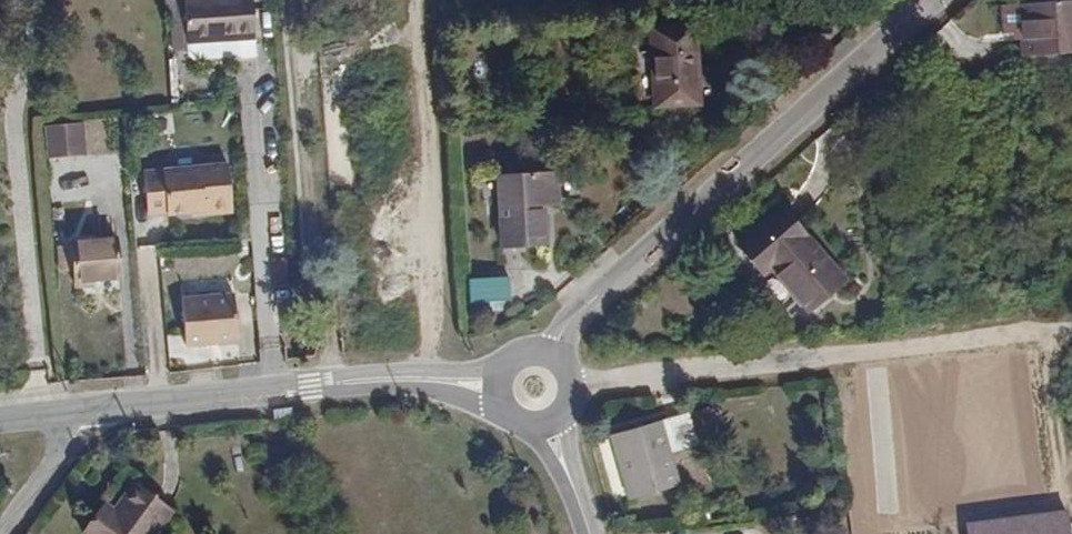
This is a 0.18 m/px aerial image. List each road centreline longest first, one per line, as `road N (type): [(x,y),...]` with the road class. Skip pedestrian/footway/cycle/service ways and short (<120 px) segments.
road 1 (unclassified): [(935,0),(766,134),(552,338),(545,364)]
road 2 (track): [(562,387),(1071,328)]
road 3 (residential): [(77,408),(348,383),(508,384)]
road 4 (residential): [(0,532),(78,428),(77,408)]
road 5 (unclassified): [(552,410),(592,533)]

